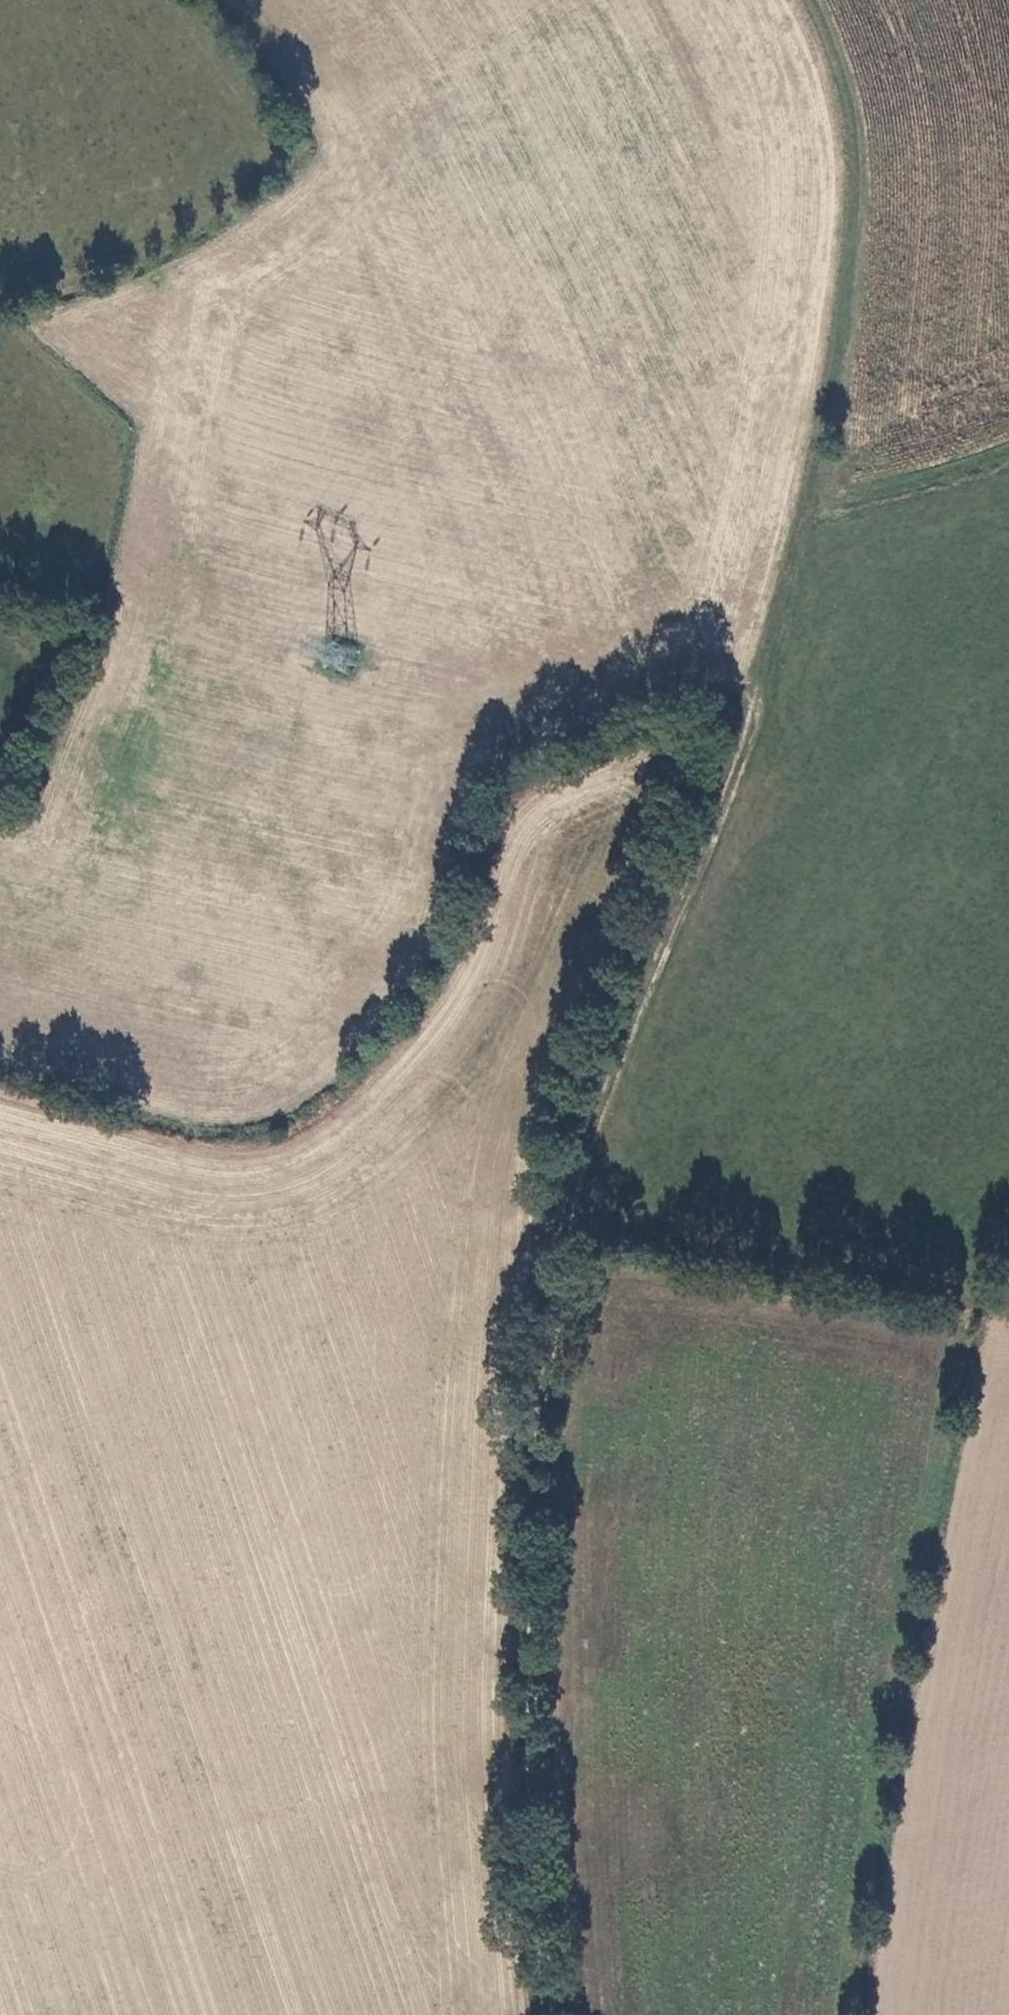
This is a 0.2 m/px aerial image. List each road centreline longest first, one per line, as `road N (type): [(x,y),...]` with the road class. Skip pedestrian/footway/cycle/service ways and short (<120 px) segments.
road 1 (track): [(810,0),(842,61),(858,170),(789,614),(572,1206),(547,1331),(533,1791),(558,2014)]

